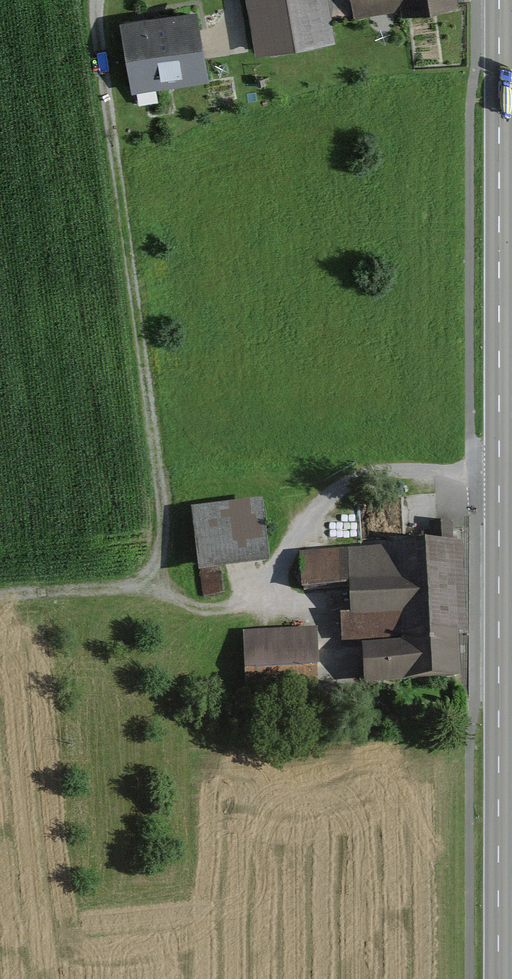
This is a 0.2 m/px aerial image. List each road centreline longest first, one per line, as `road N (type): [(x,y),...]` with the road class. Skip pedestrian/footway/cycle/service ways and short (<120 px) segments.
road 1 (secondary): [(499,0),(499,978)]
road 2 (track): [(110,0),(165,567),(149,584),(0,598)]

